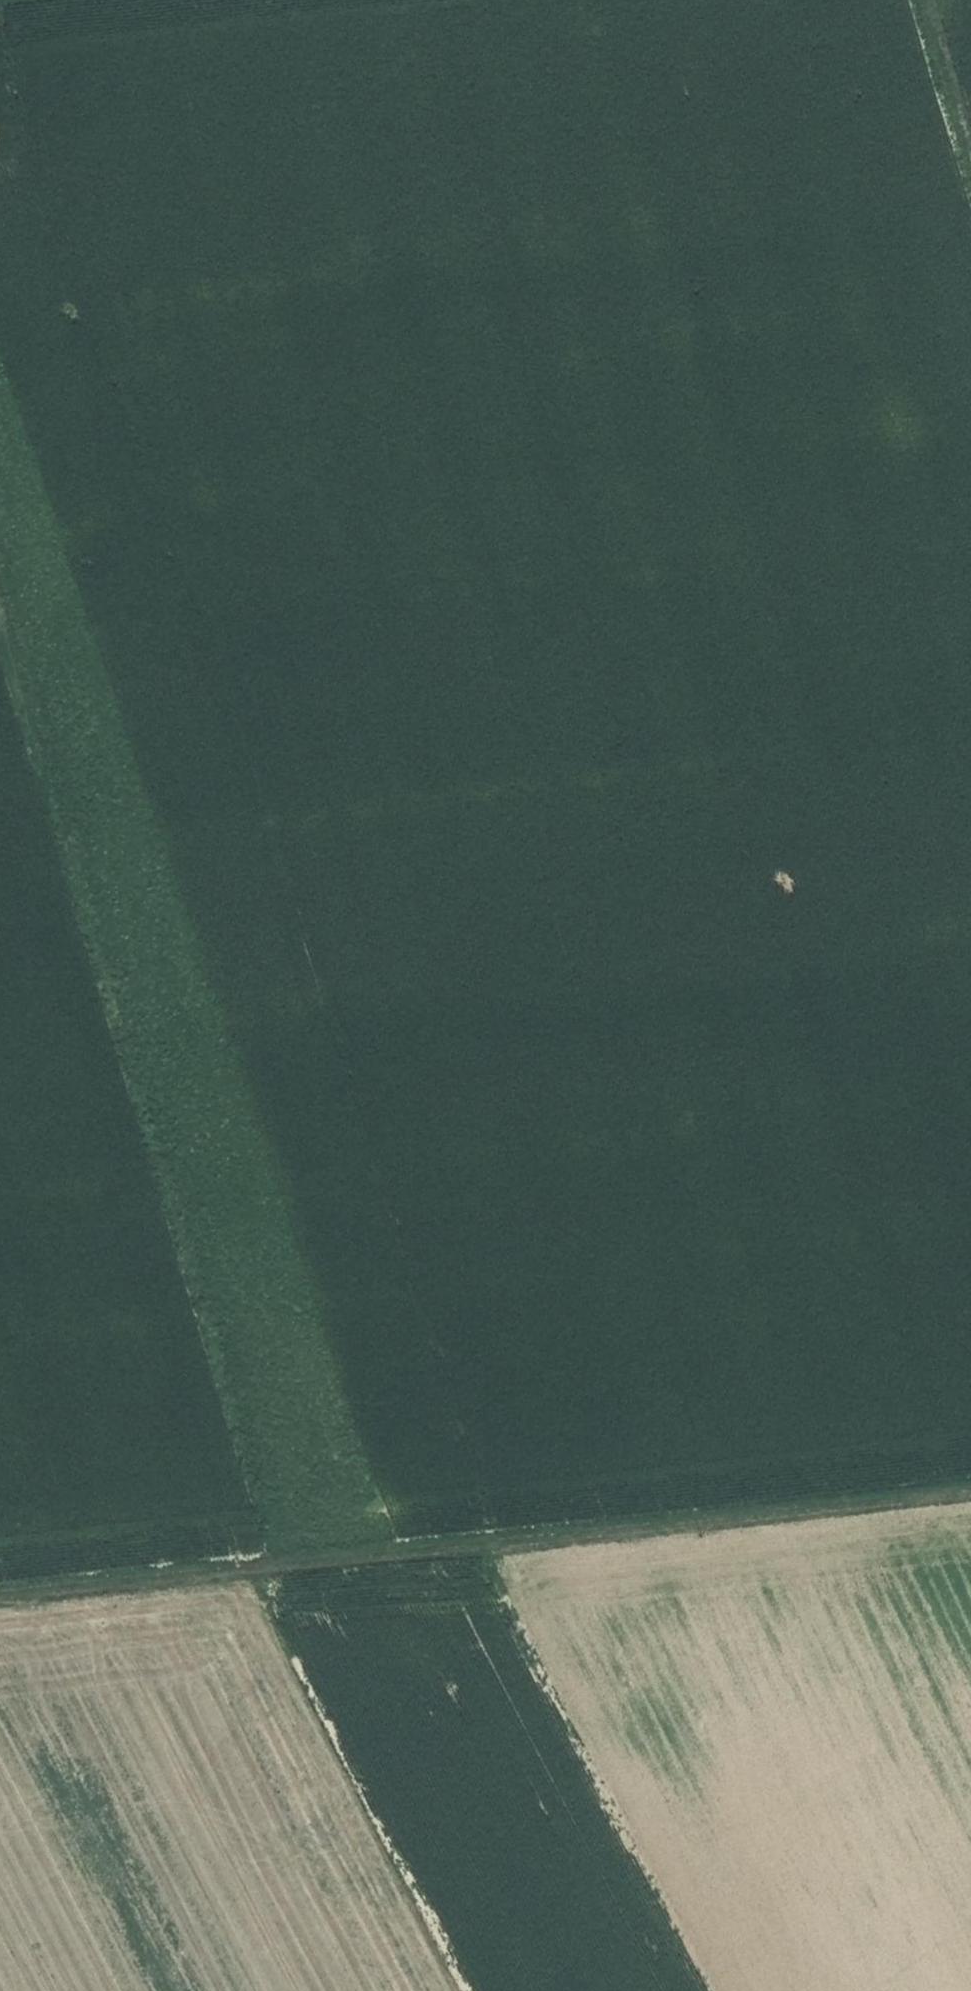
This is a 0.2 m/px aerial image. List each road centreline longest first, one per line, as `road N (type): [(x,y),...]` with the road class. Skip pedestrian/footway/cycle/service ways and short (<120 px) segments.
road 1 (track): [(0,676),(266,1568)]
road 2 (track): [(266,1568),(970,1491)]
road 3 (track): [(0,1600),(266,1568)]
road 4 (track): [(970,163),(921,0)]

